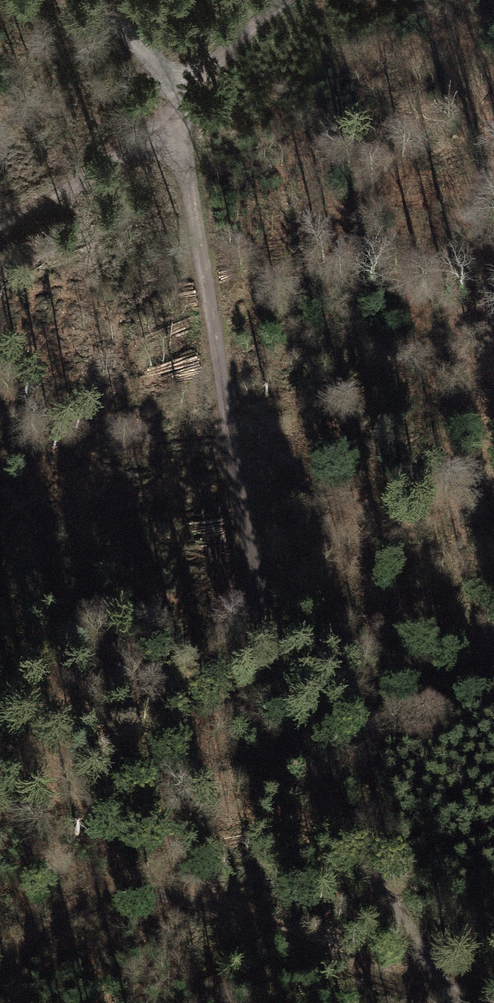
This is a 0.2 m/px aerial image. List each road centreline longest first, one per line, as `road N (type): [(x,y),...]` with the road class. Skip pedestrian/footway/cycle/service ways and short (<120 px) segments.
road 1 (track): [(156,120),(190,198),(273,664),(344,826),(451,1002)]
road 2 (track): [(447,999),(174,896),(110,896),(56,923),(0,984)]
road 3 (track): [(156,120),(0,221)]
road 4 (track): [(85,0),(184,87)]
road 5 (track): [(277,0),(184,87)]

